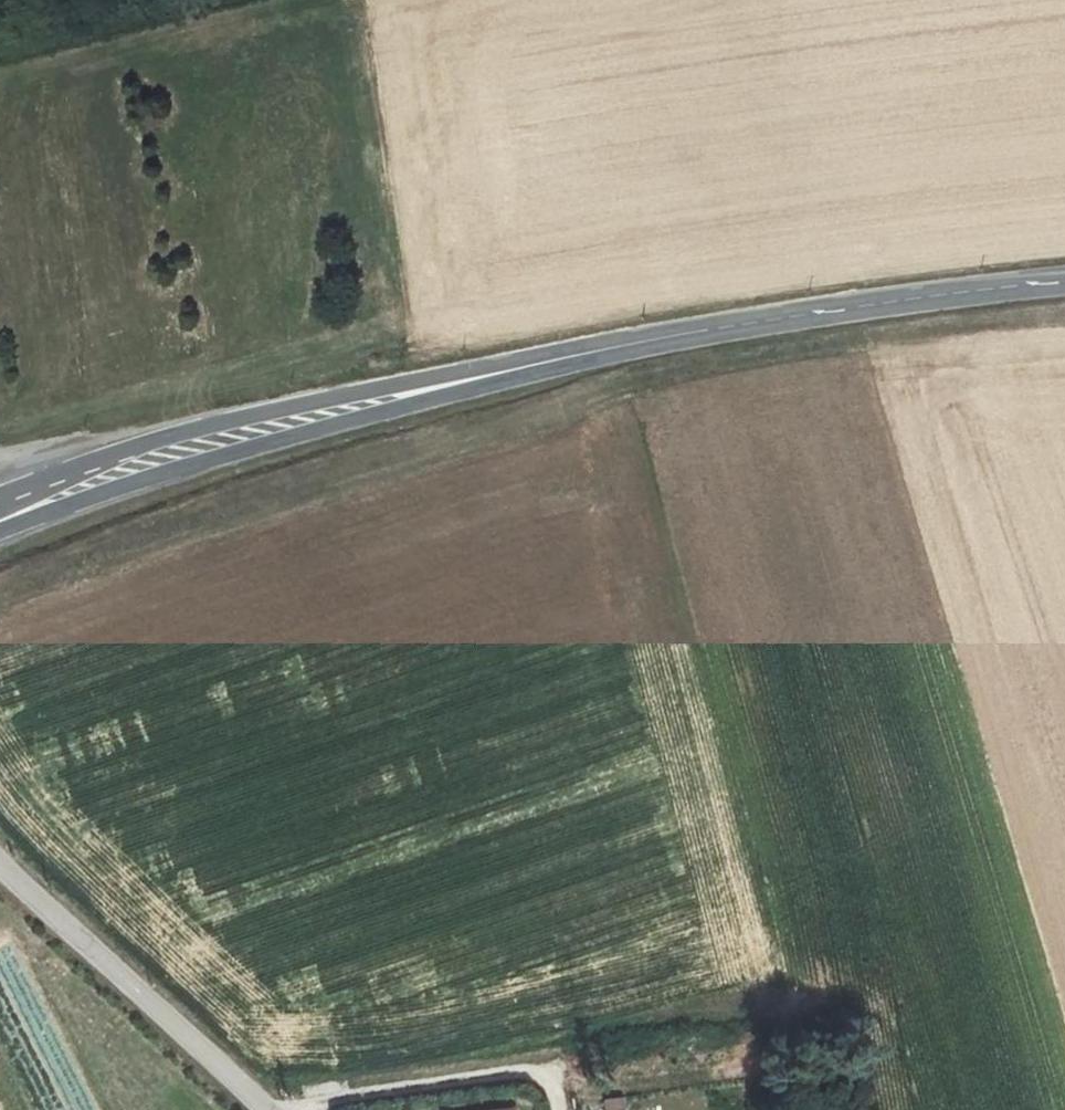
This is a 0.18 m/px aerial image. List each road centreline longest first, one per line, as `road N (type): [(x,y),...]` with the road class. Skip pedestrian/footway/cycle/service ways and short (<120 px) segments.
road 1 (tertiary): [(1064,285),(848,306),(483,374),(118,468),(0,517)]
road 2 (unclassified): [(269,1109),(0,864)]
road 3 (track): [(305,1109),(321,1100),(530,1070)]

